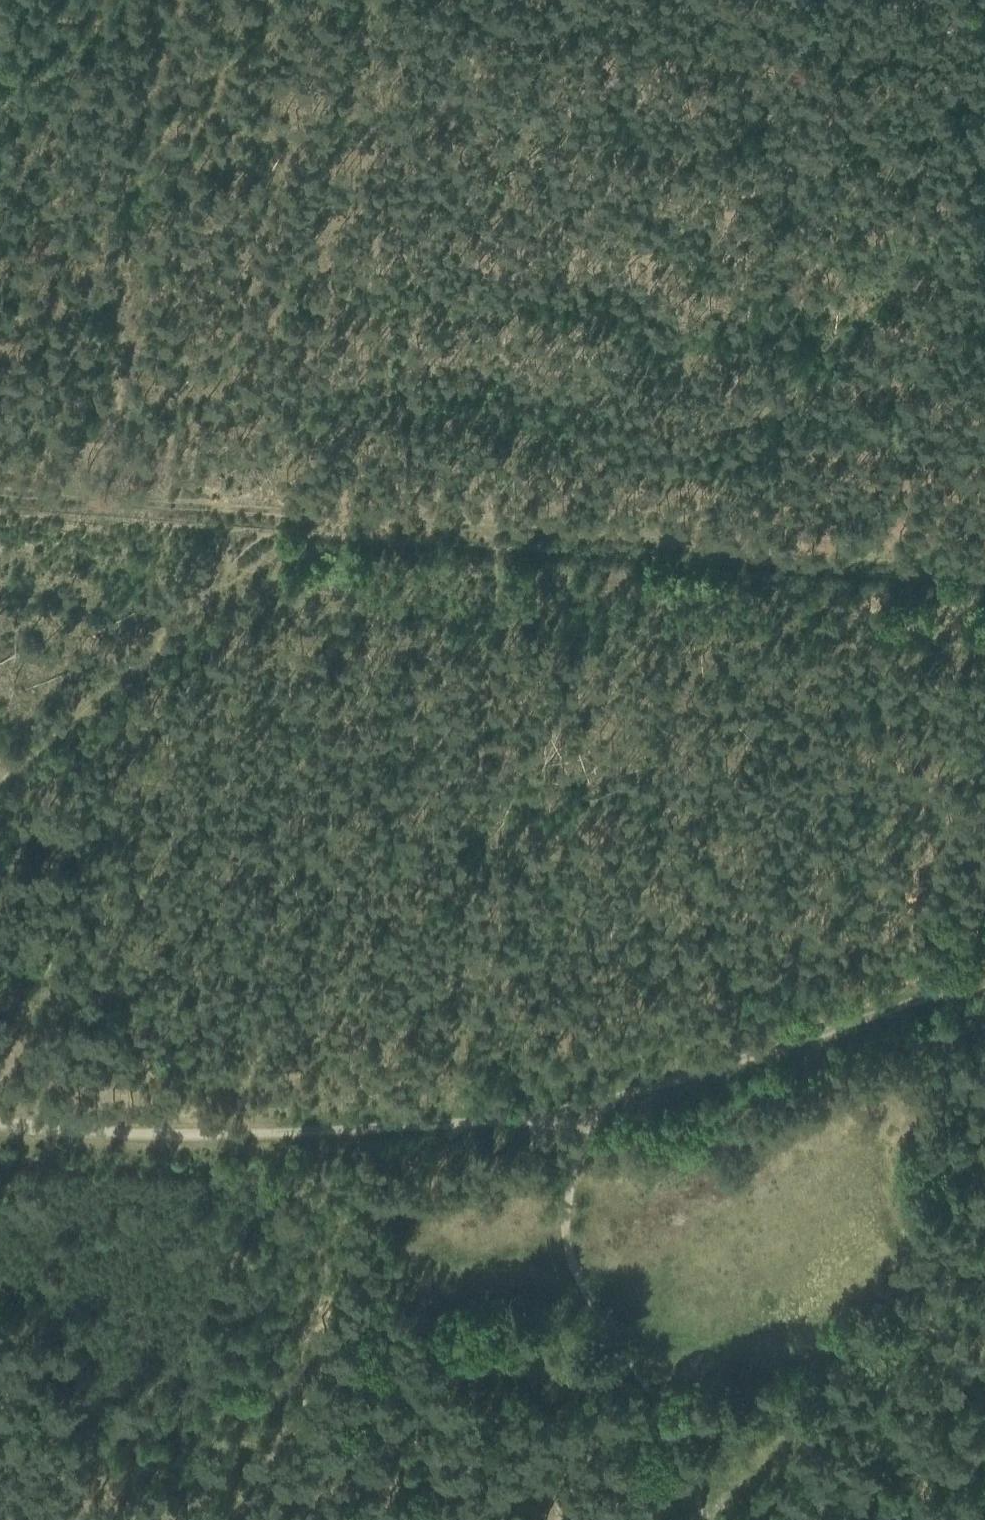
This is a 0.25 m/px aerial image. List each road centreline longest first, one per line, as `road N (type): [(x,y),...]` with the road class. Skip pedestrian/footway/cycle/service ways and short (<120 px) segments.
road 1 (track): [(584,1104),(459,1126),(267,1133),(0,1123)]
road 2 (track): [(705,1519),(696,1473),(576,1266),(564,1231),(584,1104)]
road 3 (track): [(584,1104),(684,1087),(984,982)]

